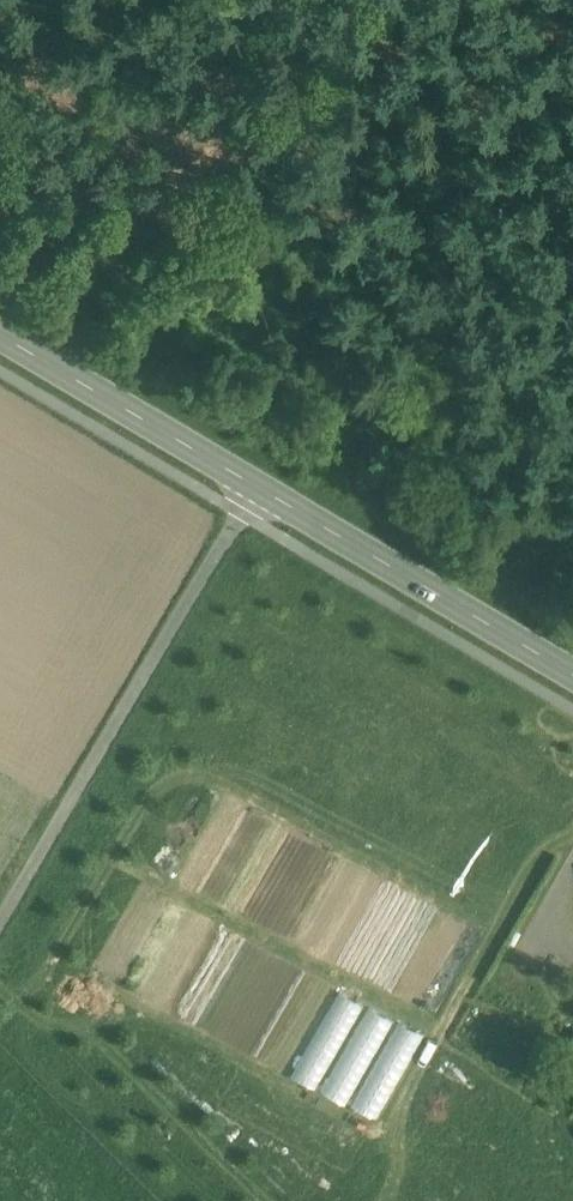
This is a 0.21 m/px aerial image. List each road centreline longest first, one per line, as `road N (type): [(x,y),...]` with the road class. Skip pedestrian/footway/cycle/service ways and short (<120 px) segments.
road 1 (unclassified): [(0,926),(259,488)]
road 2 (secondary): [(572,674),(259,488)]
road 3 (secondary): [(259,488),(0,336)]

